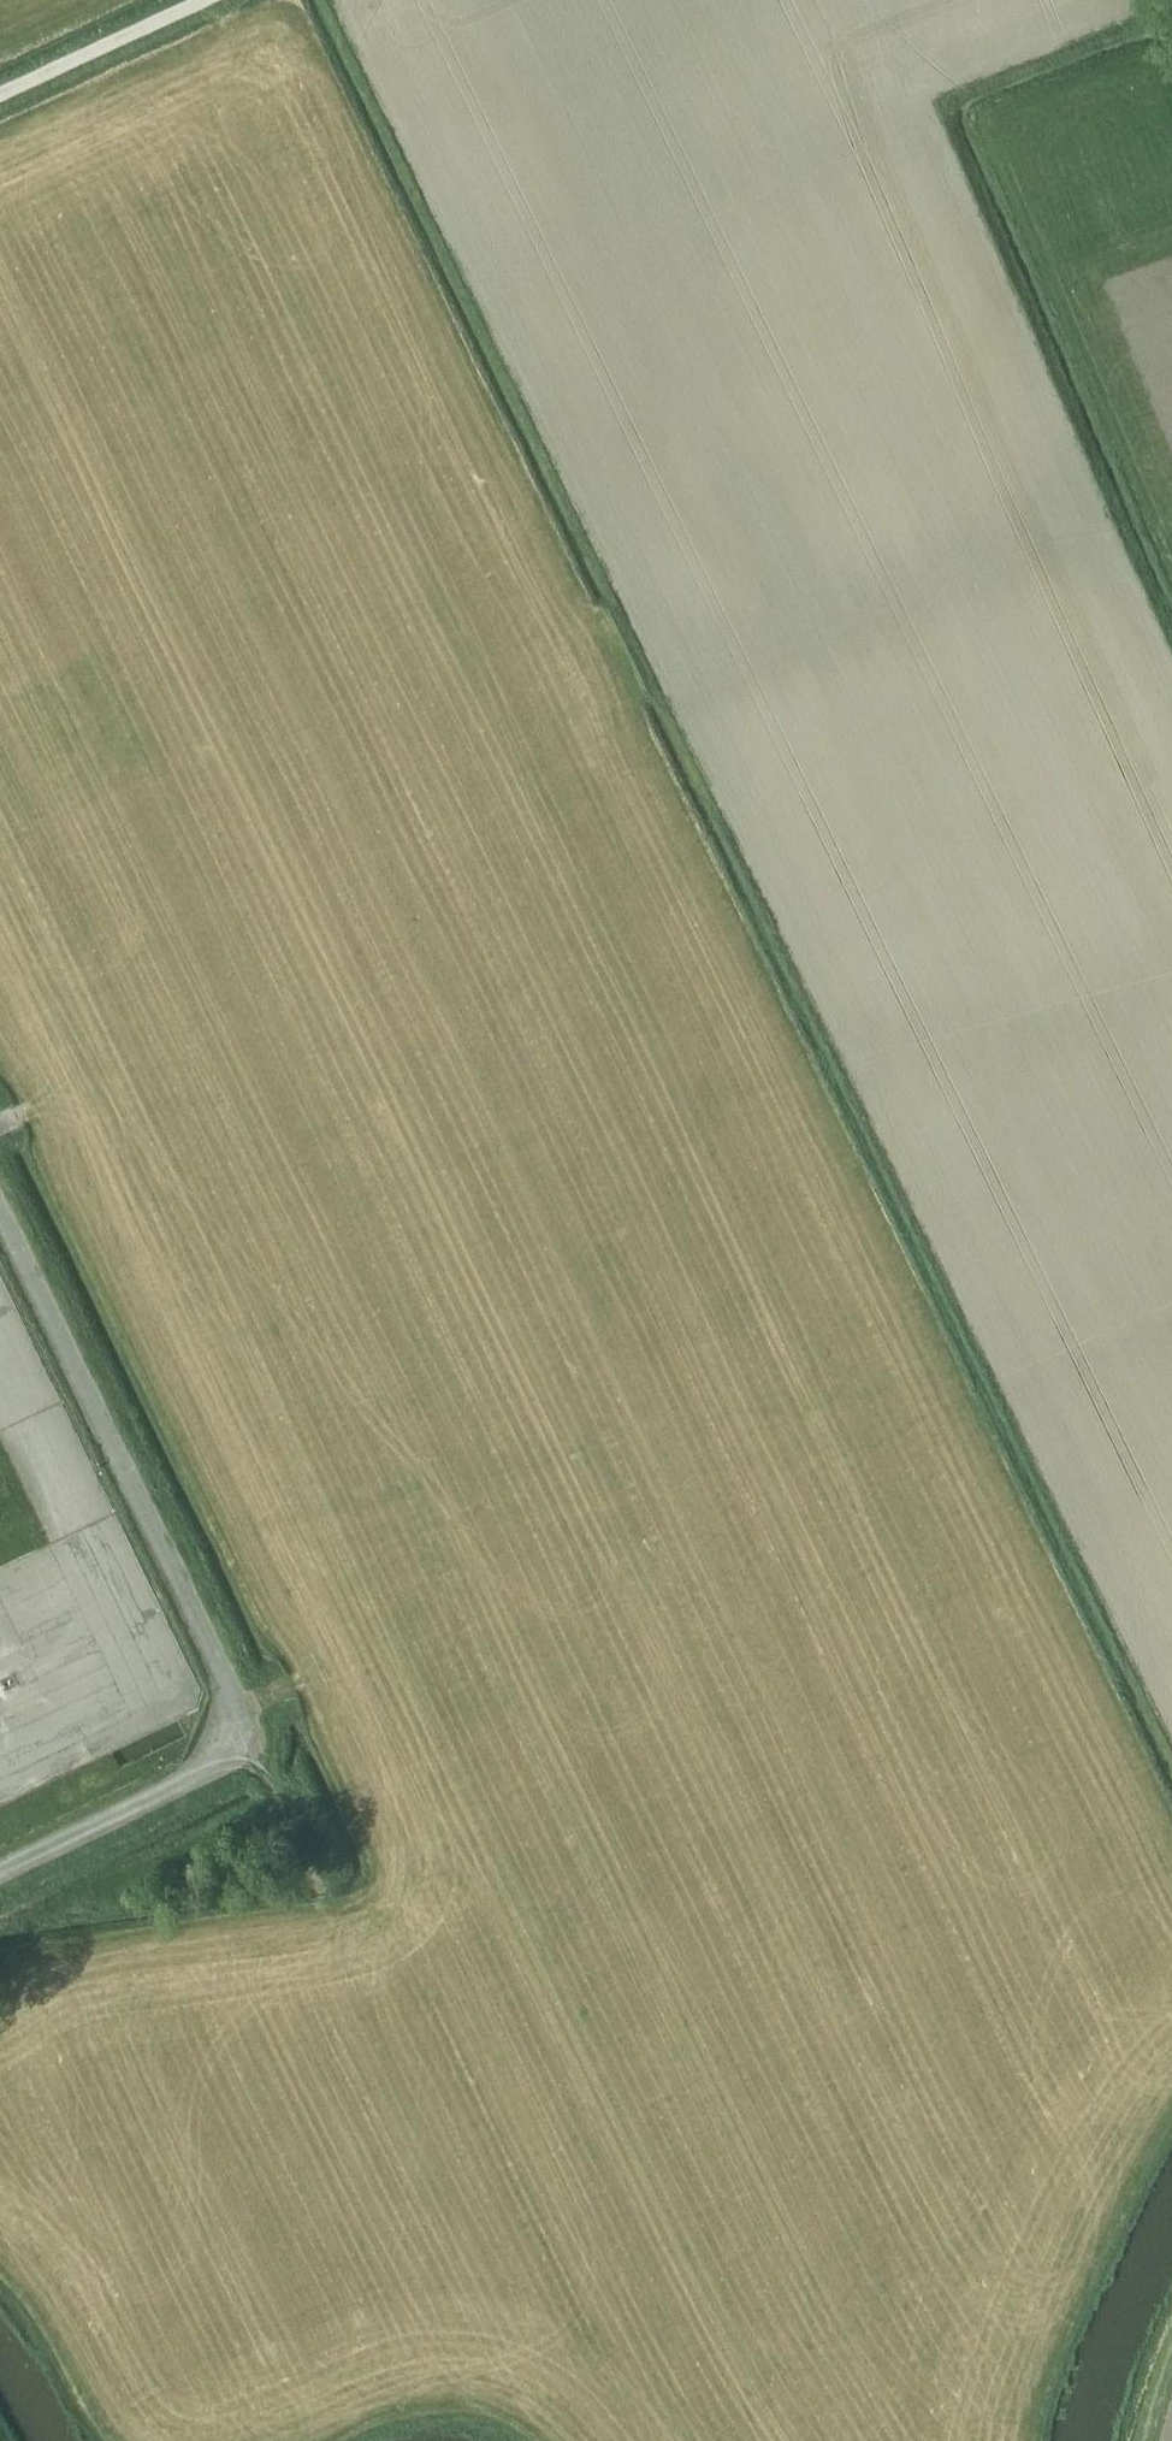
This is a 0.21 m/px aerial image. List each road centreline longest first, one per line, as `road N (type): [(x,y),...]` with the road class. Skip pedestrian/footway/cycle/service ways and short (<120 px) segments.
road 1 (unclassified): [(0,93),(204,0)]
road 2 (track): [(231,1721),(266,1768),(323,1892)]

